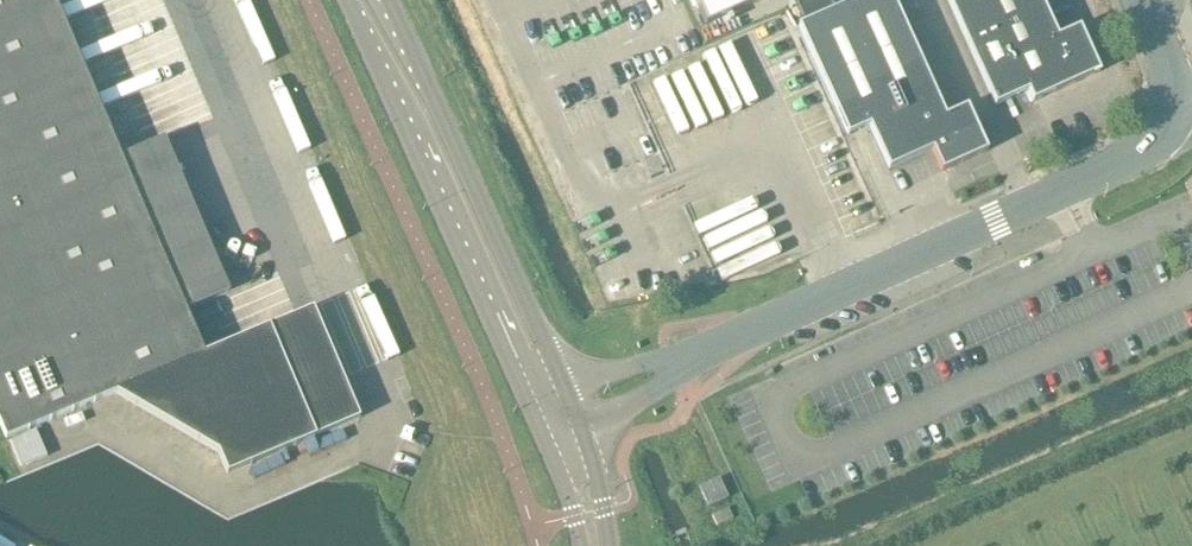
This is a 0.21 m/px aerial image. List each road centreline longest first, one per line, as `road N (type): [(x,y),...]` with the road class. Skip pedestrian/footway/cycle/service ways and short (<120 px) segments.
road 1 (unclassified): [(552,411),(847,292),(1145,149),(1162,117),(1163,63),(1141,0)]
road 2 (secondary): [(348,0),(503,329),(552,411)]
road 3 (secondary): [(552,411),(530,318),(388,0)]
road 4 (secondary): [(595,545),(552,411)]

